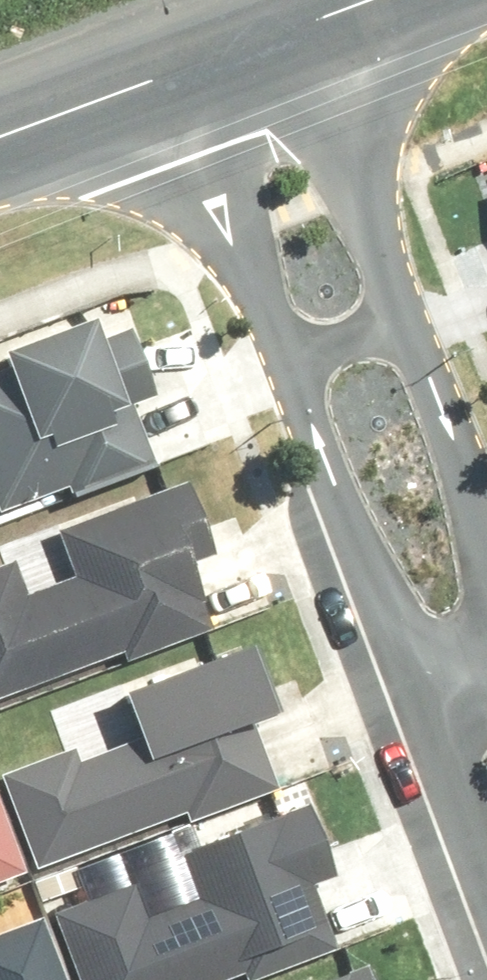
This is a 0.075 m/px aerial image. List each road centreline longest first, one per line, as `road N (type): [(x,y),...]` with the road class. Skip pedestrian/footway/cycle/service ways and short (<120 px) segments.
road 1 (residential): [(393,682),(238,237),(169,78)]
road 2 (residential): [(320,23),(486,583)]
road 3 (residential): [(486,921),(393,682)]
road 4 (secondary): [(169,78),(0,140)]
road 5 (secondary): [(320,23),(169,78)]

